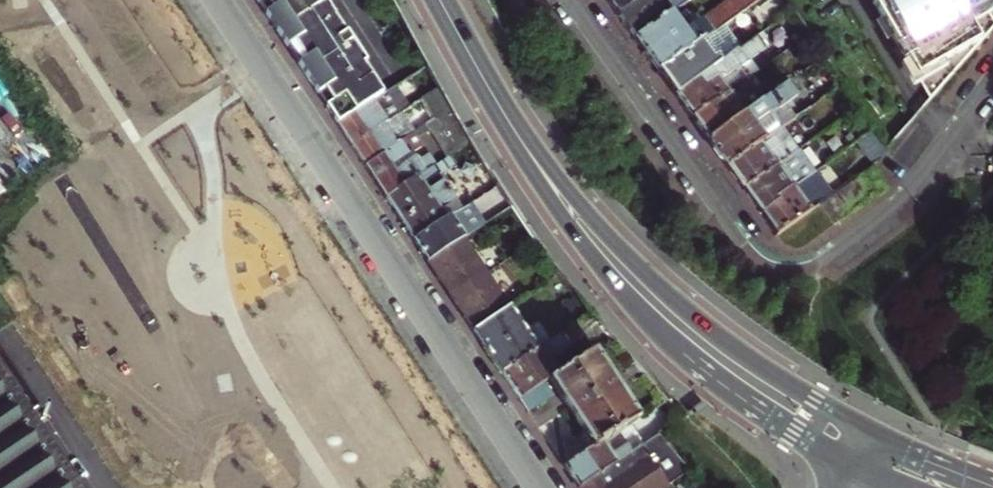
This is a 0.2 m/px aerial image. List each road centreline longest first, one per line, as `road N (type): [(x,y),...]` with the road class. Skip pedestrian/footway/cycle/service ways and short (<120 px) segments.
road 1 (residential): [(567,0),(745,245),(771,268),(819,265),(888,215),(992,89)]
road 2 (residential): [(536,487),(215,0)]
road 3 (primary): [(495,101),(563,221),(648,321),(742,400),(856,466)]
road 4 (primary): [(877,434),(782,378),(682,304),(617,242),(495,101)]
road 5 (primary): [(988,487),(877,434)]

